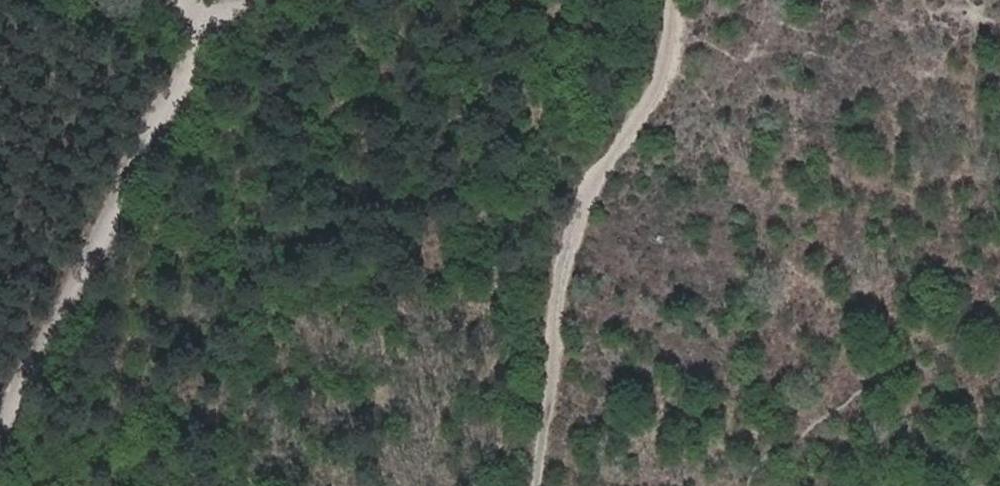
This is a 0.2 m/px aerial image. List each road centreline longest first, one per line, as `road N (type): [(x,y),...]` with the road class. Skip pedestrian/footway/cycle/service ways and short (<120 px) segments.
road 1 (track): [(241,0),(0,469)]
road 2 (track): [(689,0),(682,78),(576,263),(546,485)]

